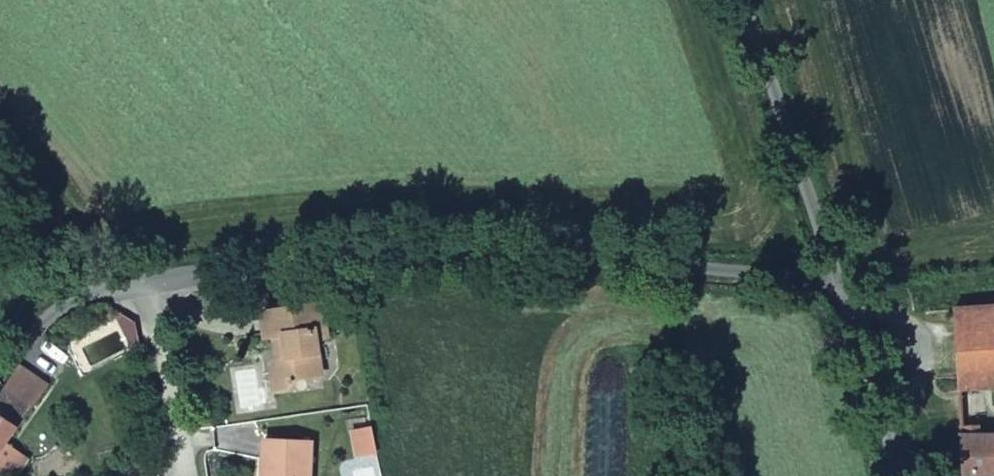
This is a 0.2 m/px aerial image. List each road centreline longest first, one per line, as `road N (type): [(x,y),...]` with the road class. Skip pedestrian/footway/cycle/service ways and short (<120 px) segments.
road 1 (residential): [(0,375),(46,319),(81,300),(200,272),(341,256),(476,257),(836,284)]
road 2 (unclassified): [(741,0),(836,284)]
road 3 (unclassified): [(836,284),(904,475)]

